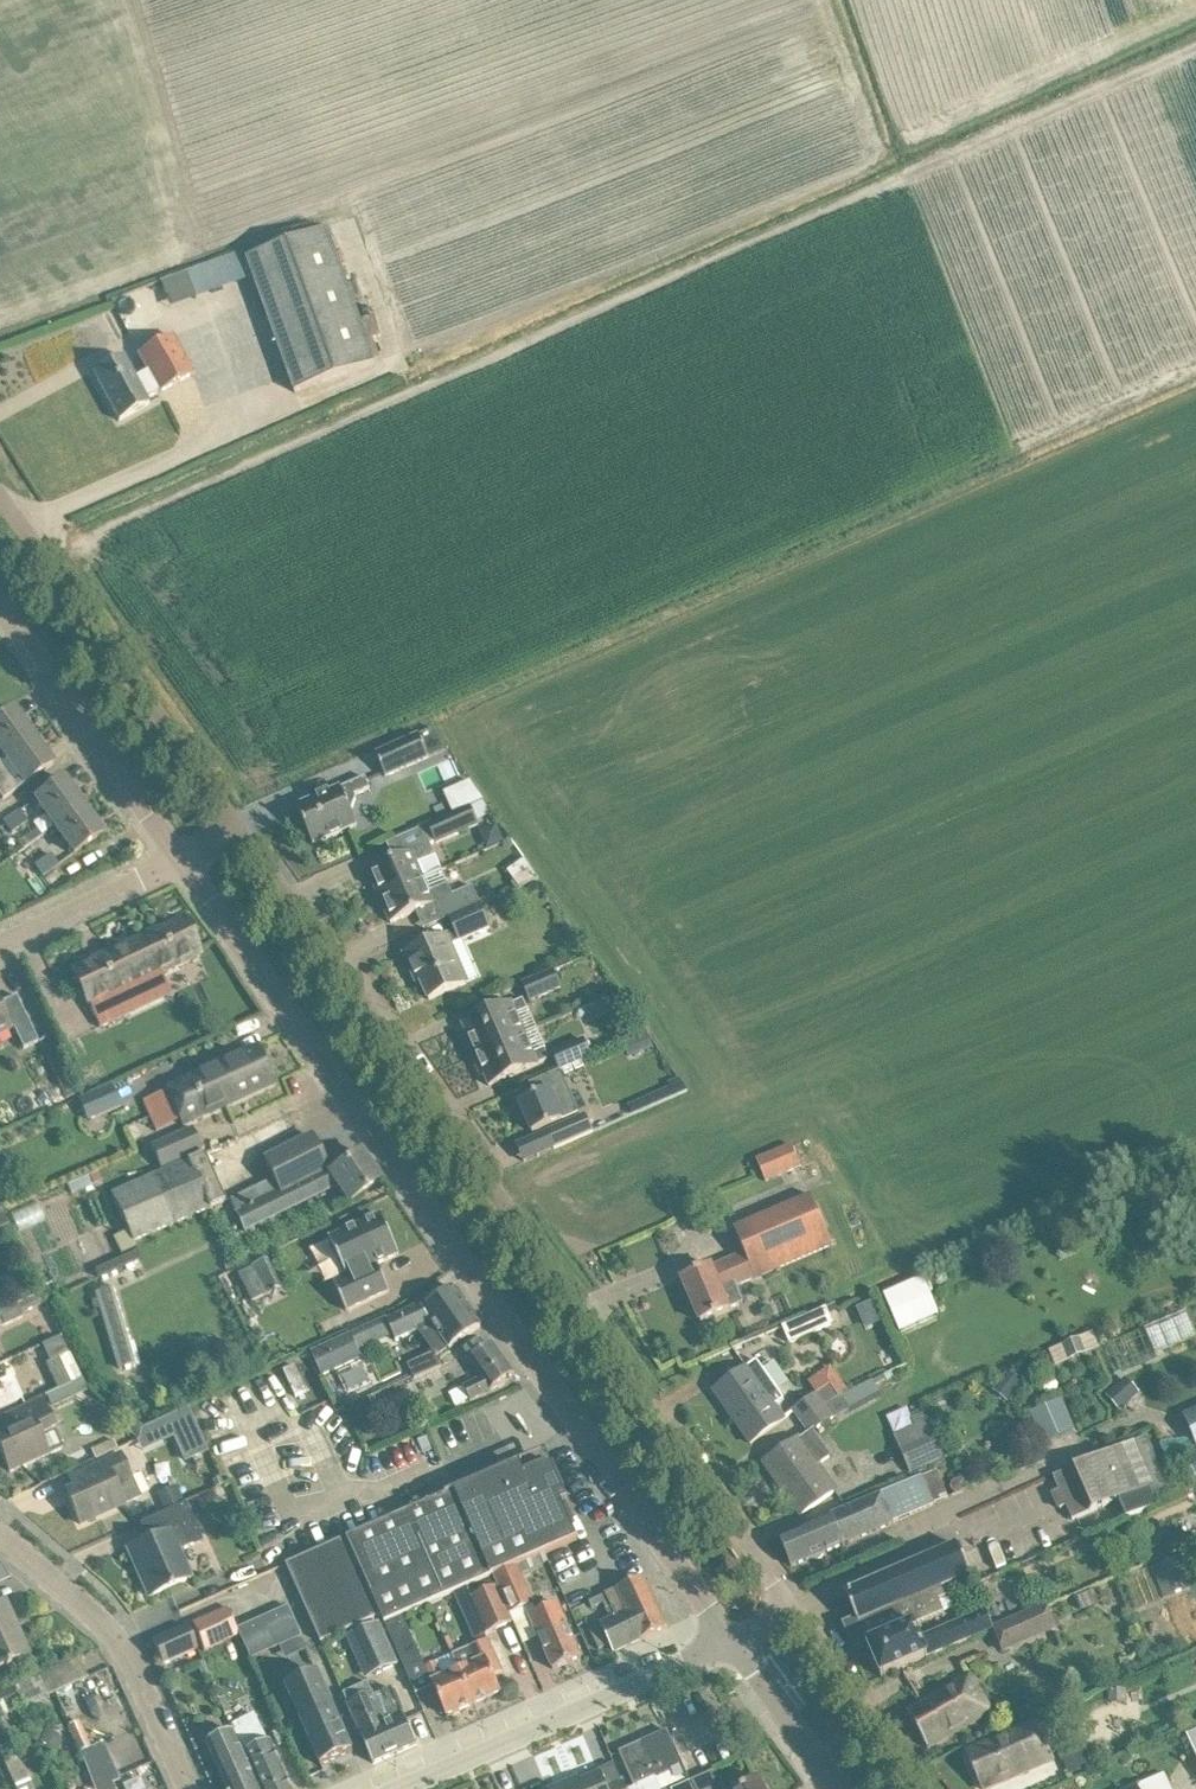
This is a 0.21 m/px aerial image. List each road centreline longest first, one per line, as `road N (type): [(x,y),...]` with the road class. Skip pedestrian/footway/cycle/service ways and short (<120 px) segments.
road 1 (residential): [(235,824),(793,1610)]
road 2 (tertiary): [(731,1641),(183,859)]
road 3 (residential): [(0,494),(235,824)]
road 4 (unclassified): [(394,1788),(731,1641)]
road 5 (residential): [(187,1788),(119,1645),(0,1537)]
road 6 (tertiary): [(183,859),(0,608)]
road 7 (residential): [(793,1610),(927,1788)]
road 8 (residential): [(0,945),(183,859)]
road 9 (tertiary): [(836,1788),(731,1641)]

